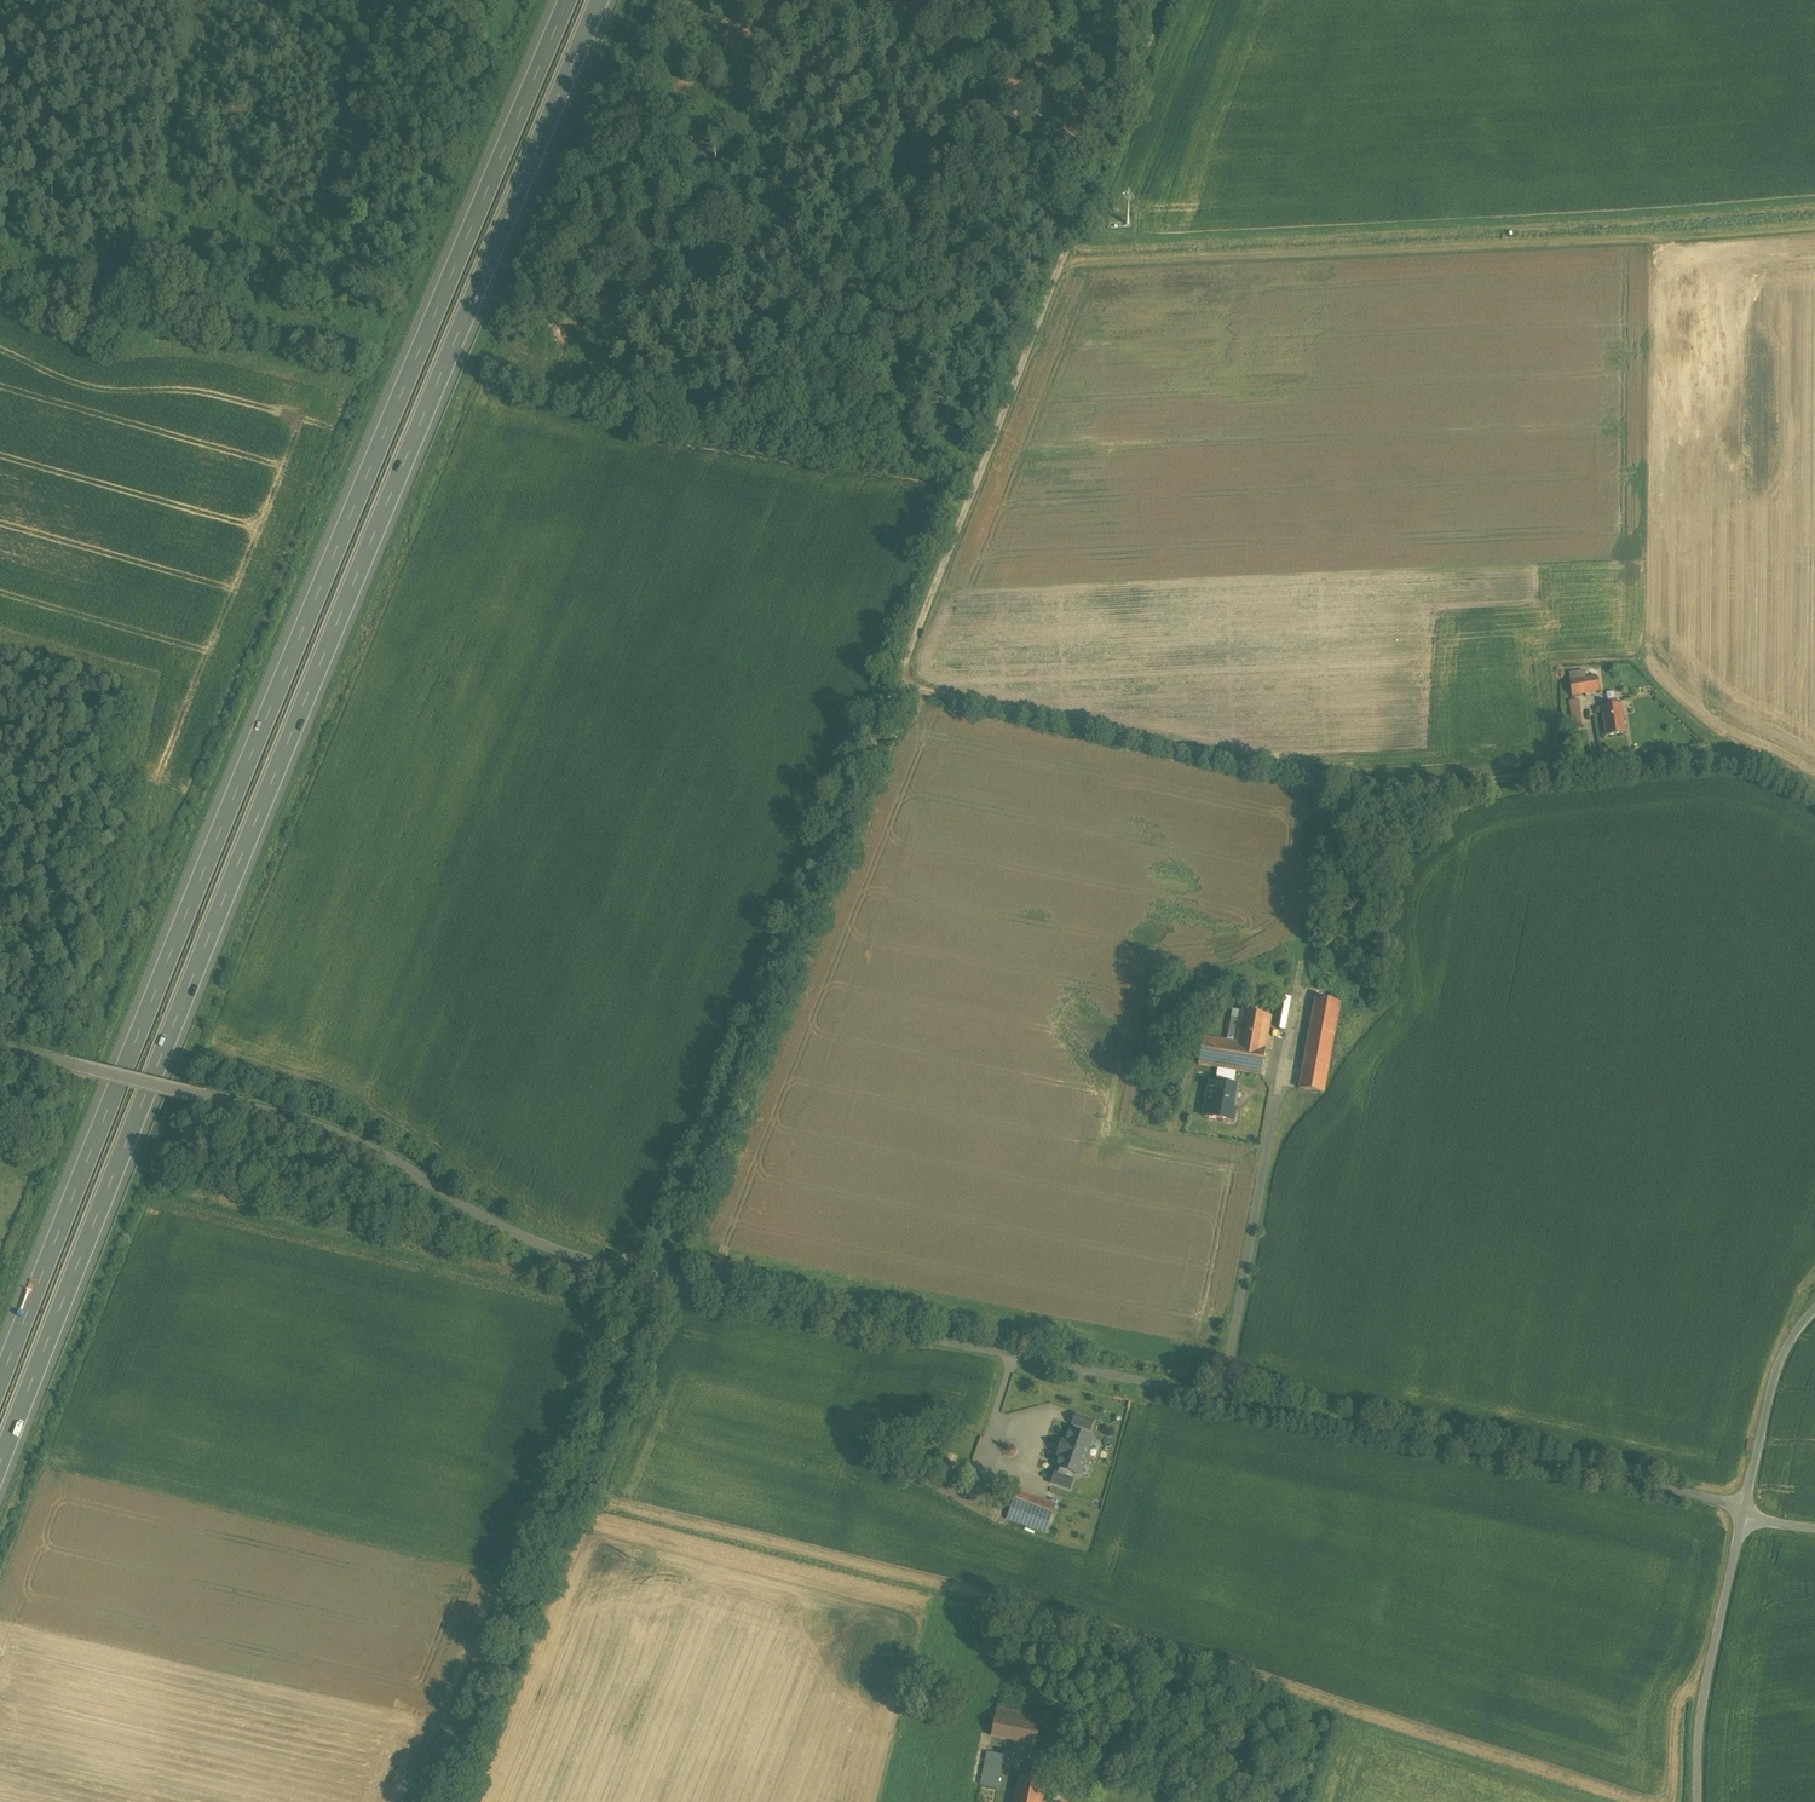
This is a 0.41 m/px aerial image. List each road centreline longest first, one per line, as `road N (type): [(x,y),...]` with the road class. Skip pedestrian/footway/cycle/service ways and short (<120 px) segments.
road 1 (motorway): [(0,1486),(217,923),(603,0)]
road 2 (motorway): [(561,0),(180,907),(0,1372)]
road 3 (track): [(661,1280),(1156,0)]
road 4 (unclassified): [(1744,1512),(1590,1471),(661,1280)]
road 5 (unclassified): [(0,1050),(316,1127),(419,1173),(477,1217),(661,1280)]
road 6 (unclassified): [(661,1280),(452,1801)]
road 7 (unclassified): [(1697,1801),(1705,1683),(1744,1512)]
road 8 (unclassified): [(1814,1309),(1778,1367),(1744,1512)]

